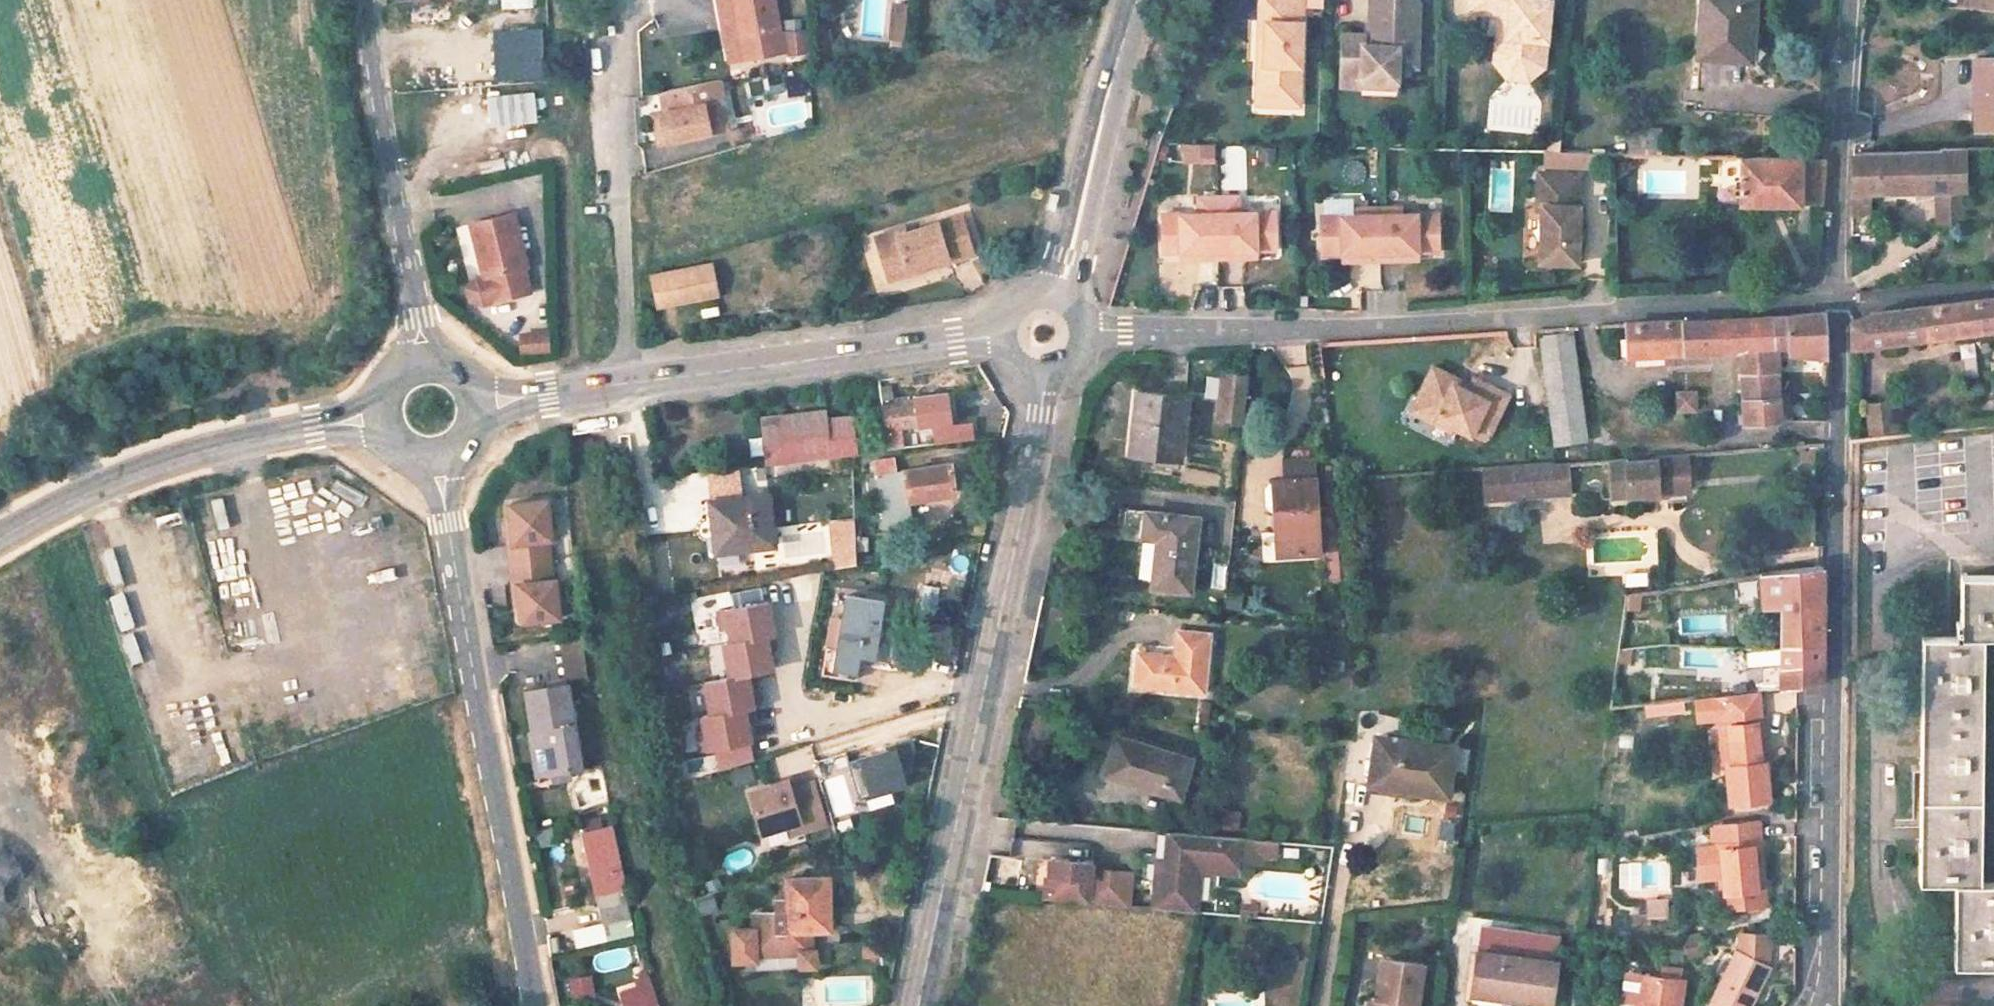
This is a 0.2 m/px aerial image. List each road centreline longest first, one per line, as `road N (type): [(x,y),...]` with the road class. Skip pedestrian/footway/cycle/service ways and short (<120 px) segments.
road 1 (residential): [(1843,304),(1084,340)]
road 2 (residential): [(1823,1005),(1843,304)]
road 3 (tertiary): [(1046,377),(920,1005)]
road 4 (tertiary): [(423,466),(447,523),(541,1005)]
road 5 (residential): [(473,396),(997,340)]
road 6 (residential): [(0,543),(220,449),(371,411)]
road 7 (tertiary): [(364,0),(369,98),(418,361)]
road 8 (residential): [(1843,304),(1837,123),(1850,0)]
road 9 (tertiary): [(1056,293),(1135,0)]
road 10 (track): [(93,498),(34,374),(0,251)]
road 11 (residential): [(1993,285),(1843,304)]

